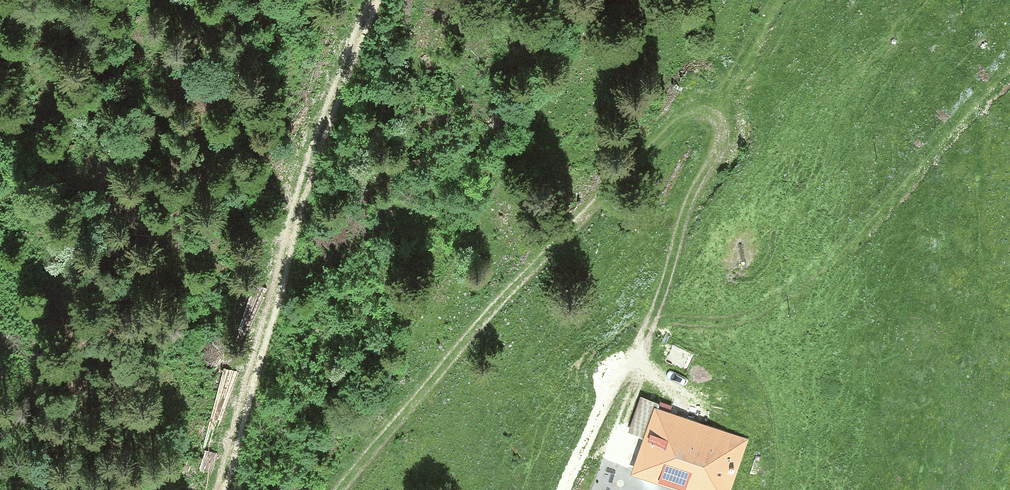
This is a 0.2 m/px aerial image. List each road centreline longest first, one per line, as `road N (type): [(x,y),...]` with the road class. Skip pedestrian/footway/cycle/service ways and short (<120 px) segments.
road 1 (track): [(340,489),(607,181),(686,109),(718,109),(726,136),(685,215),(659,309),(635,348)]
road 2 (track): [(363,0),(289,205),(219,489)]
road 3 (track): [(563,489),(635,348)]

